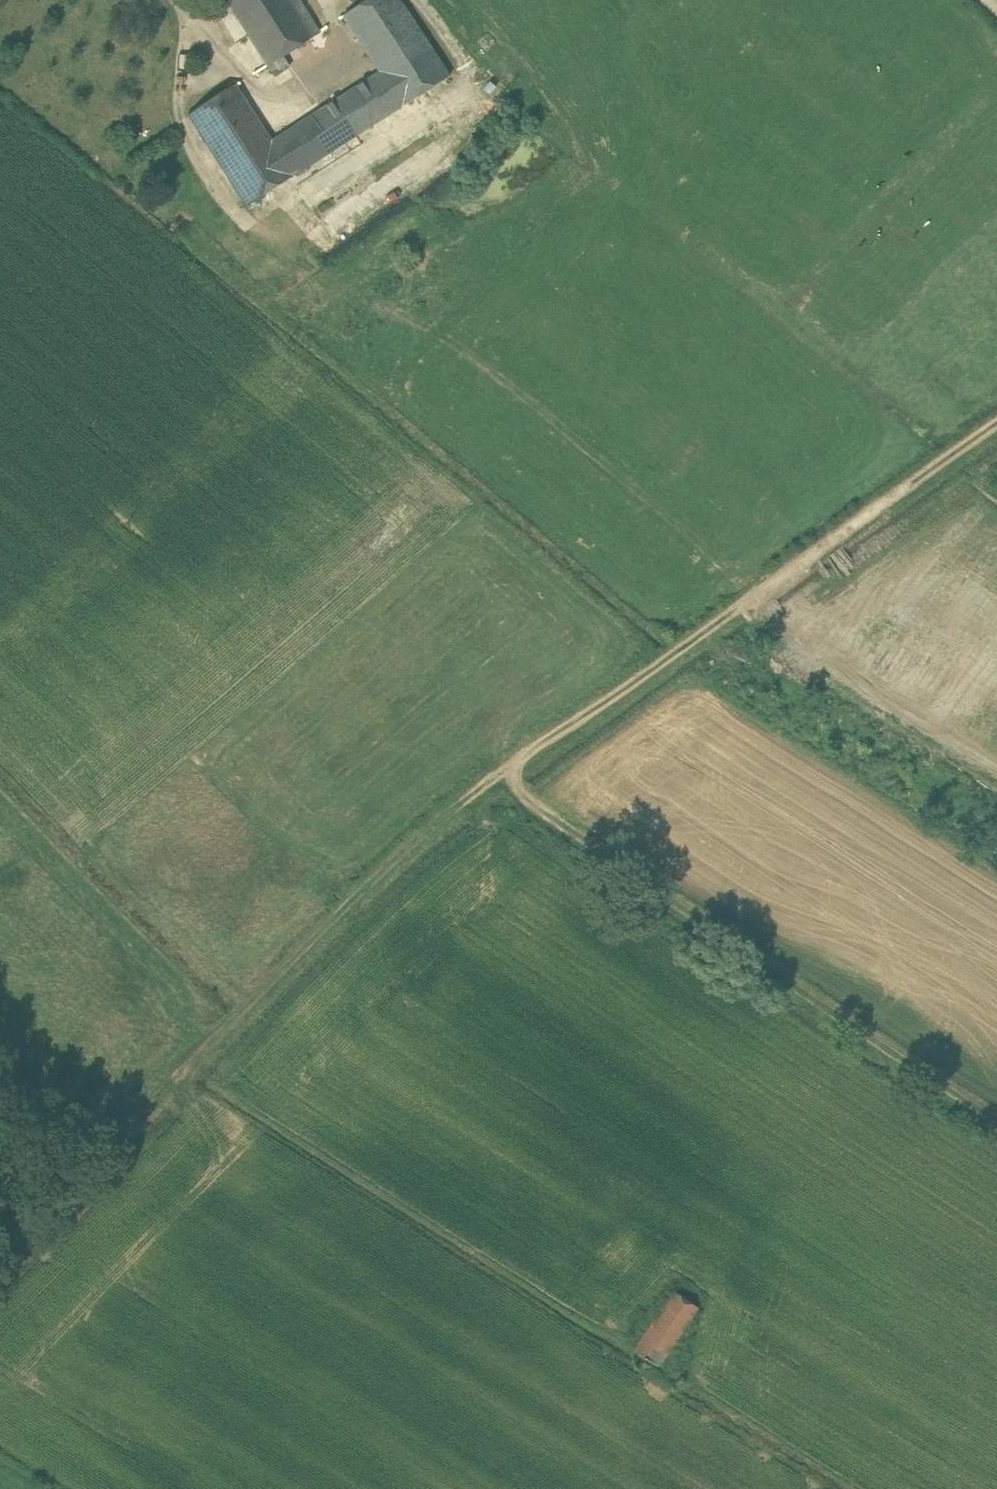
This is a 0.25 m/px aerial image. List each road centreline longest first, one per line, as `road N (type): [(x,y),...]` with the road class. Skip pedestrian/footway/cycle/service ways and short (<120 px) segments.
road 1 (track): [(996,423),(666,653),(412,847),(0,1261)]
road 2 (track): [(511,771),(538,812),(996,1112)]

